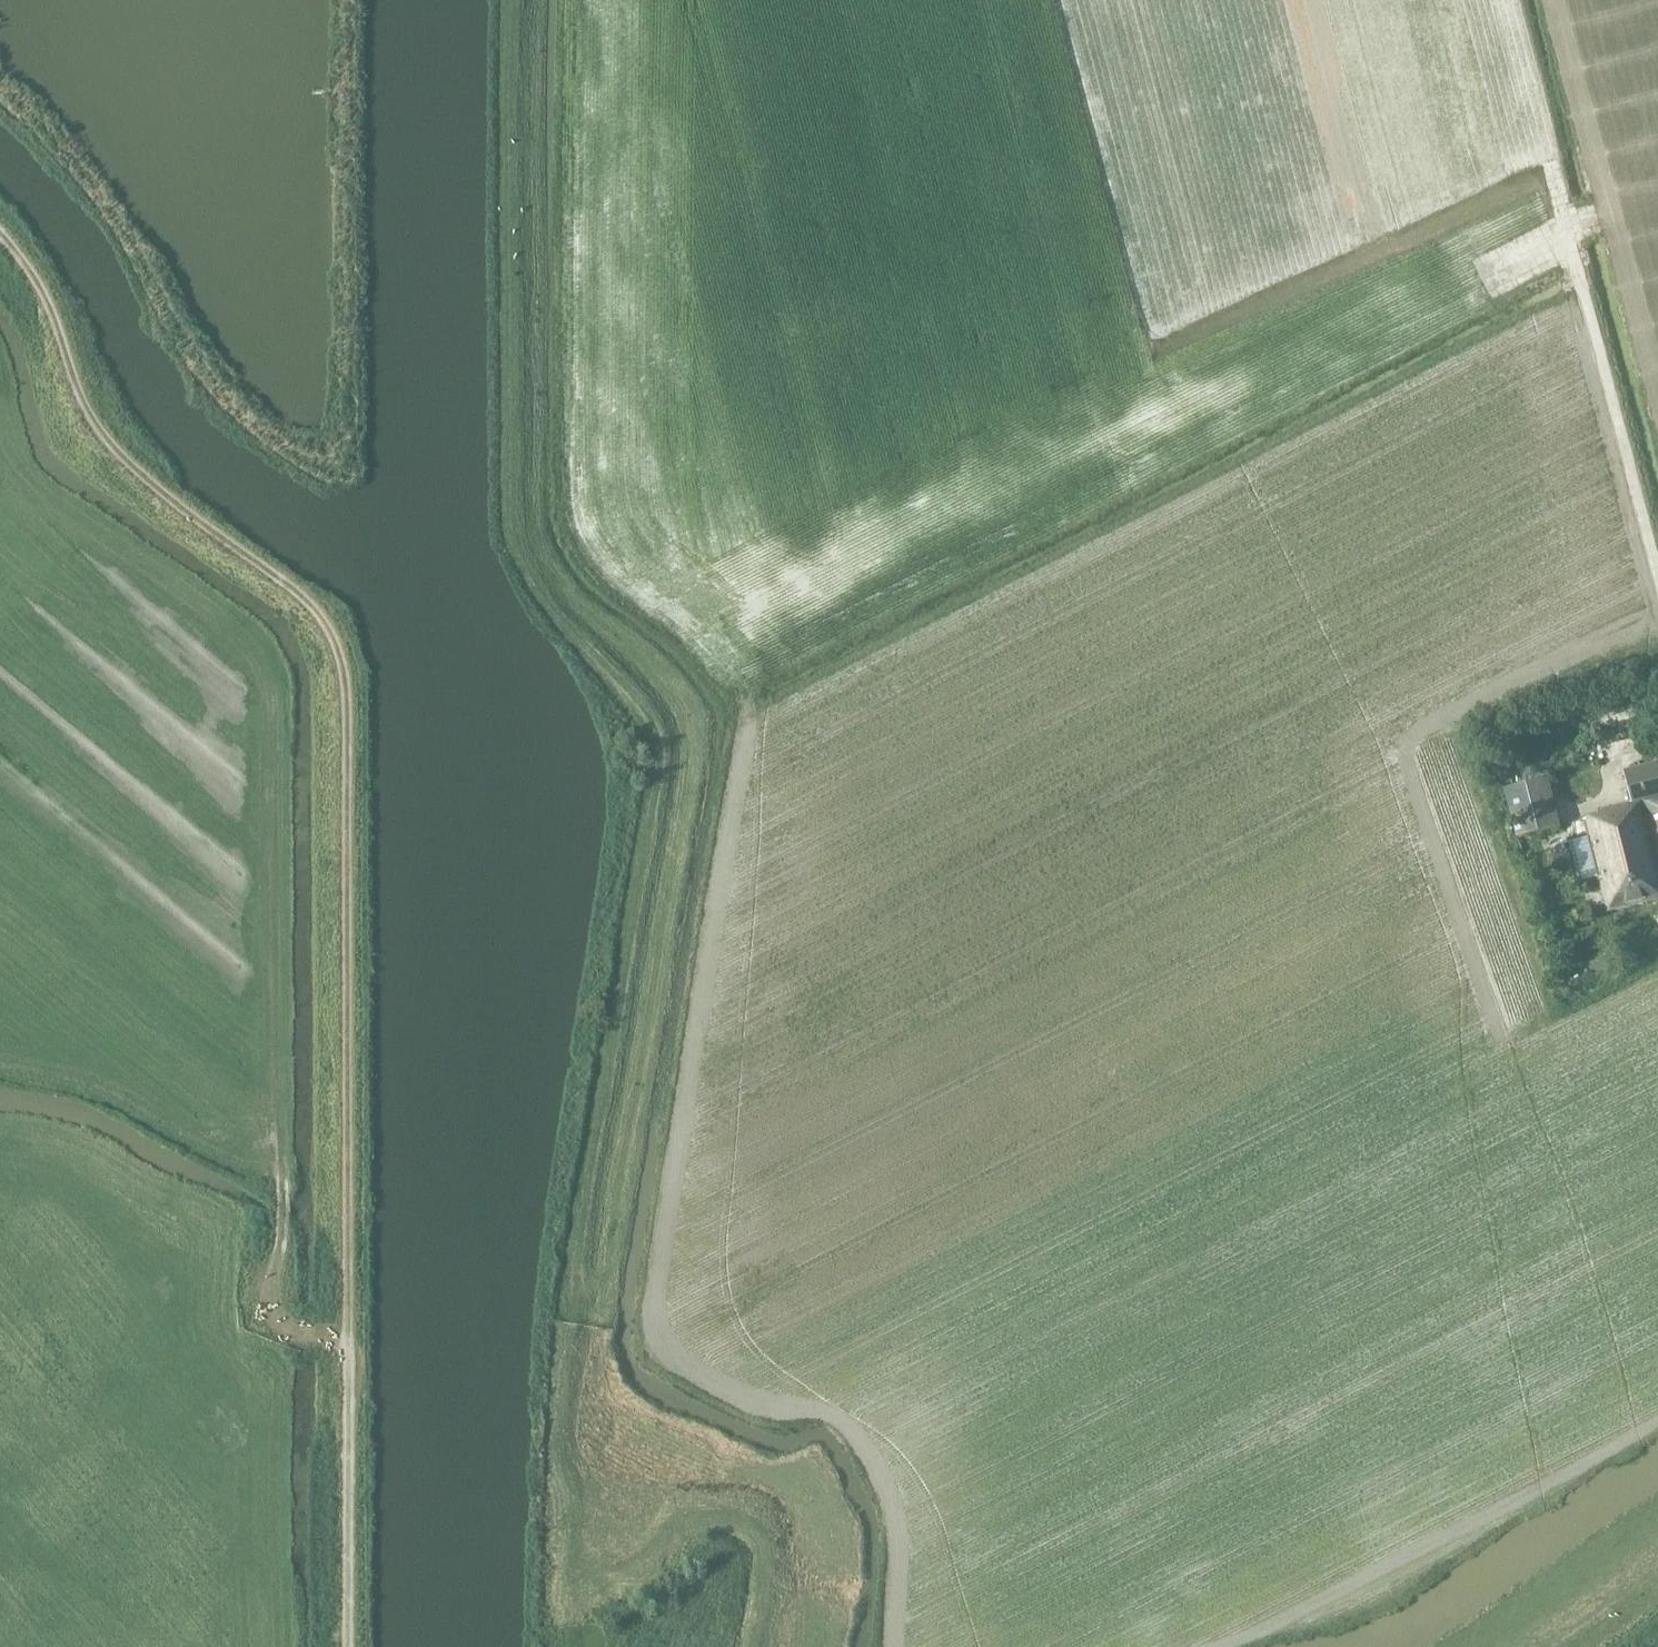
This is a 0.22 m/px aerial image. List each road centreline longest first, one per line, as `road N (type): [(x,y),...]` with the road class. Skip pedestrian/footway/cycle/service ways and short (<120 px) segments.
road 1 (track): [(348,1646),(341,665),(314,608),(179,507),(106,437),(75,385),(43,291),(0,232)]
road 2 (track): [(1657,591),(1507,0)]

